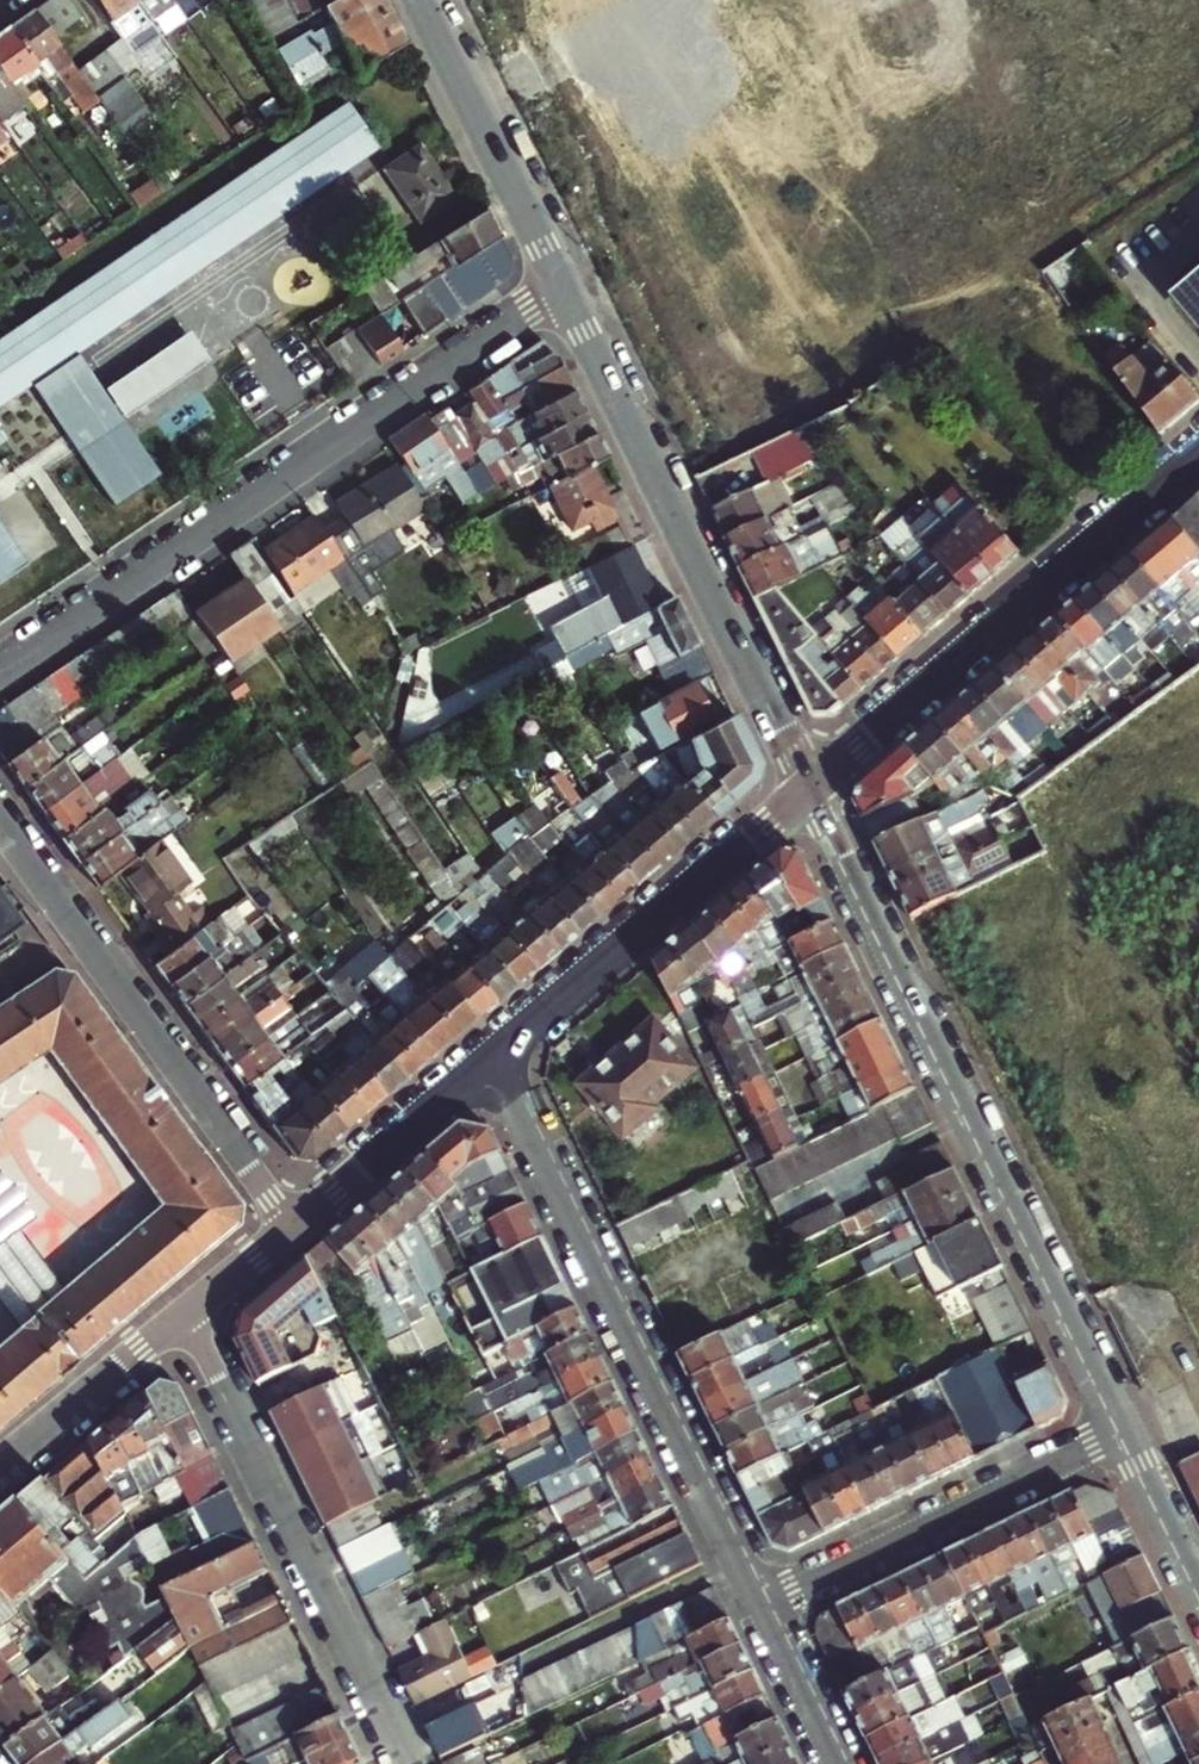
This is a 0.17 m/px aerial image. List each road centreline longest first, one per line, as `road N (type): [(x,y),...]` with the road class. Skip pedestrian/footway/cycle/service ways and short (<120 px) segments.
road 1 (tertiary): [(1124,1428),(807,785)]
road 2 (residential): [(0,673),(561,288)]
road 3 (residential): [(493,1052),(758,1604)]
road 4 (tertiary): [(807,785),(561,288)]
road 5 (residential): [(807,785),(1198,453)]
road 6 (residential): [(186,1312),(409,1763)]
road 7 (residential): [(294,1220),(0,819)]
road 8 (residential): [(493,1052),(807,785)]
road 9 (residential): [(758,1604),(1124,1428)]
road 10 (tertiary): [(561,288),(420,0)]
road 11 (residential): [(294,1220),(493,1052)]
road 12 (residential): [(0,1469),(186,1312)]
road 13 (residential): [(758,1604),(836,1763)]
road 14 (tertiary): [(1198,1580),(1124,1428)]
road 15 (residential): [(186,1312),(294,1220)]

